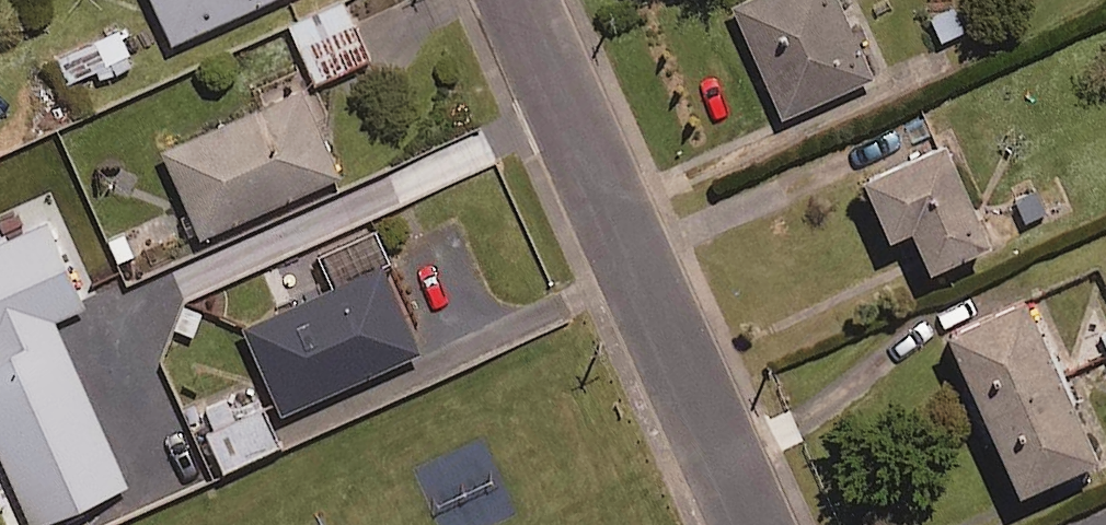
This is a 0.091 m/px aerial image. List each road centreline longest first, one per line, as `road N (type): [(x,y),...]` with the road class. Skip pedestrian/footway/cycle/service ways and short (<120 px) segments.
road 1 (residential): [(513,0),(748,524)]

